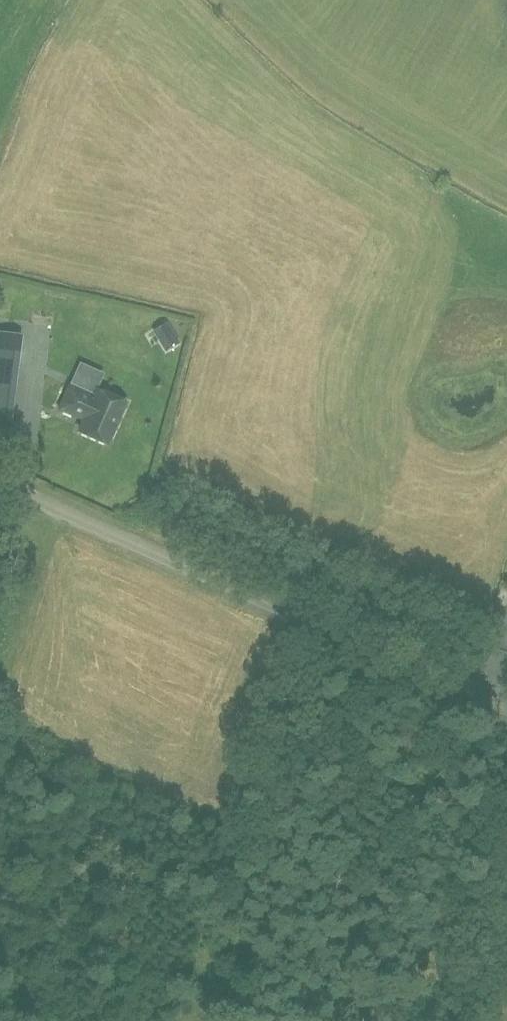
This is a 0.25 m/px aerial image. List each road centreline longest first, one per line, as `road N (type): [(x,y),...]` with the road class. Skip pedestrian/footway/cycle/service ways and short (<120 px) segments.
road 1 (unclassified): [(0,483),(506,709)]

